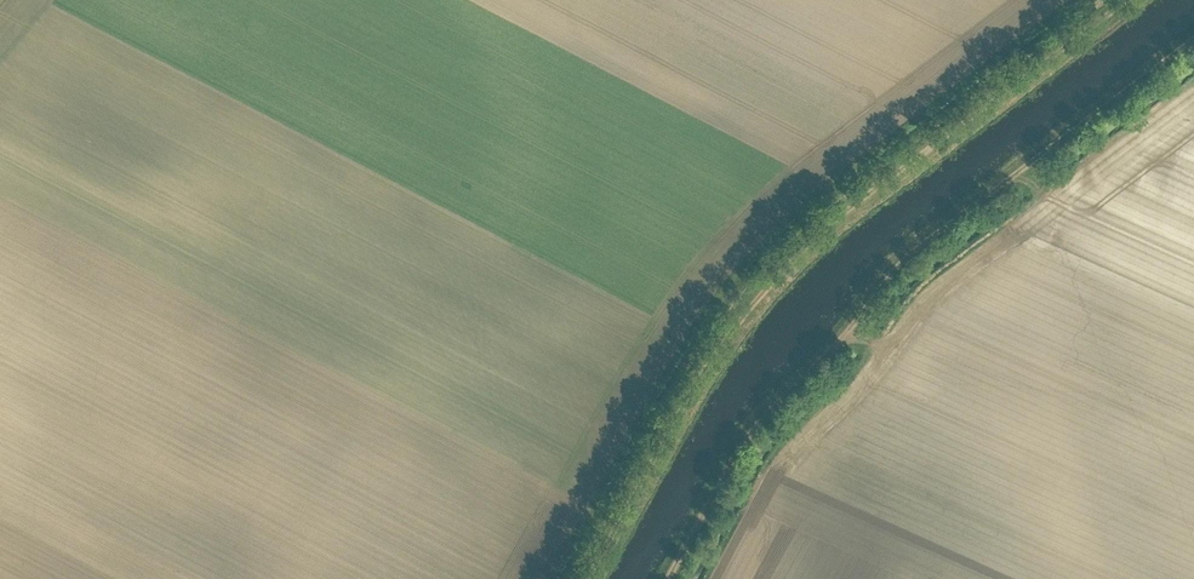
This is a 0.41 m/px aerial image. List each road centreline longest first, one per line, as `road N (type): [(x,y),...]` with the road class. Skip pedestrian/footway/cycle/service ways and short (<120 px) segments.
road 1 (track): [(1127,0),(828,226),(757,296),(713,356),(589,578)]
road 2 (track): [(669,578),(756,432),(892,275),(945,225),(1193,41)]

